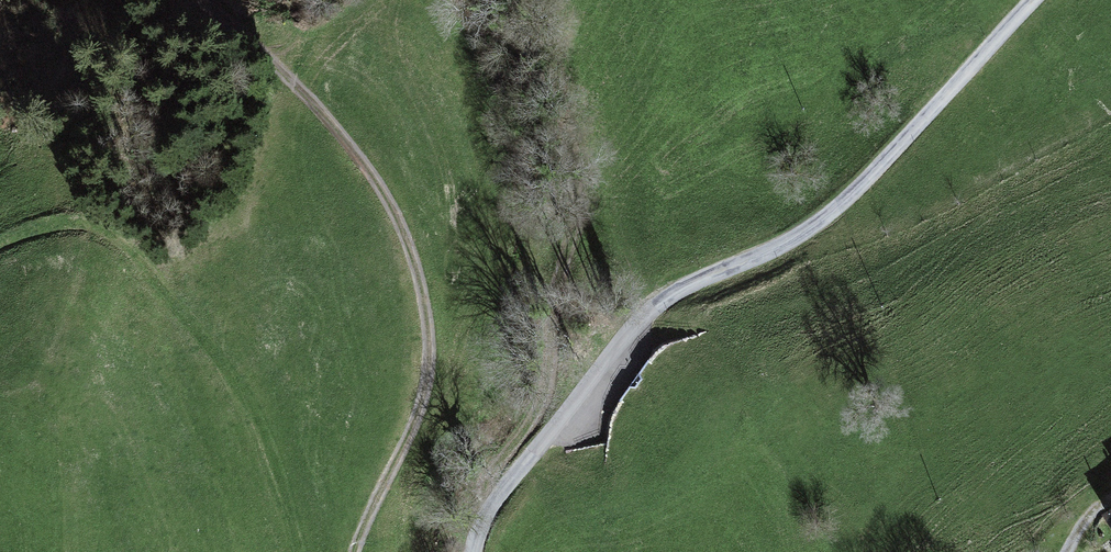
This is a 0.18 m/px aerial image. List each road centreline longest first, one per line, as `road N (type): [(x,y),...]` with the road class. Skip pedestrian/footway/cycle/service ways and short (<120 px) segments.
road 1 (track): [(1040,0),(843,217),(638,324),(514,480),(473,551)]
road 2 (track): [(196,0),(260,42),(322,99),(402,212),(432,341),(428,406),(368,551)]
road 3 (track): [(576,402),(574,205),(533,0)]

